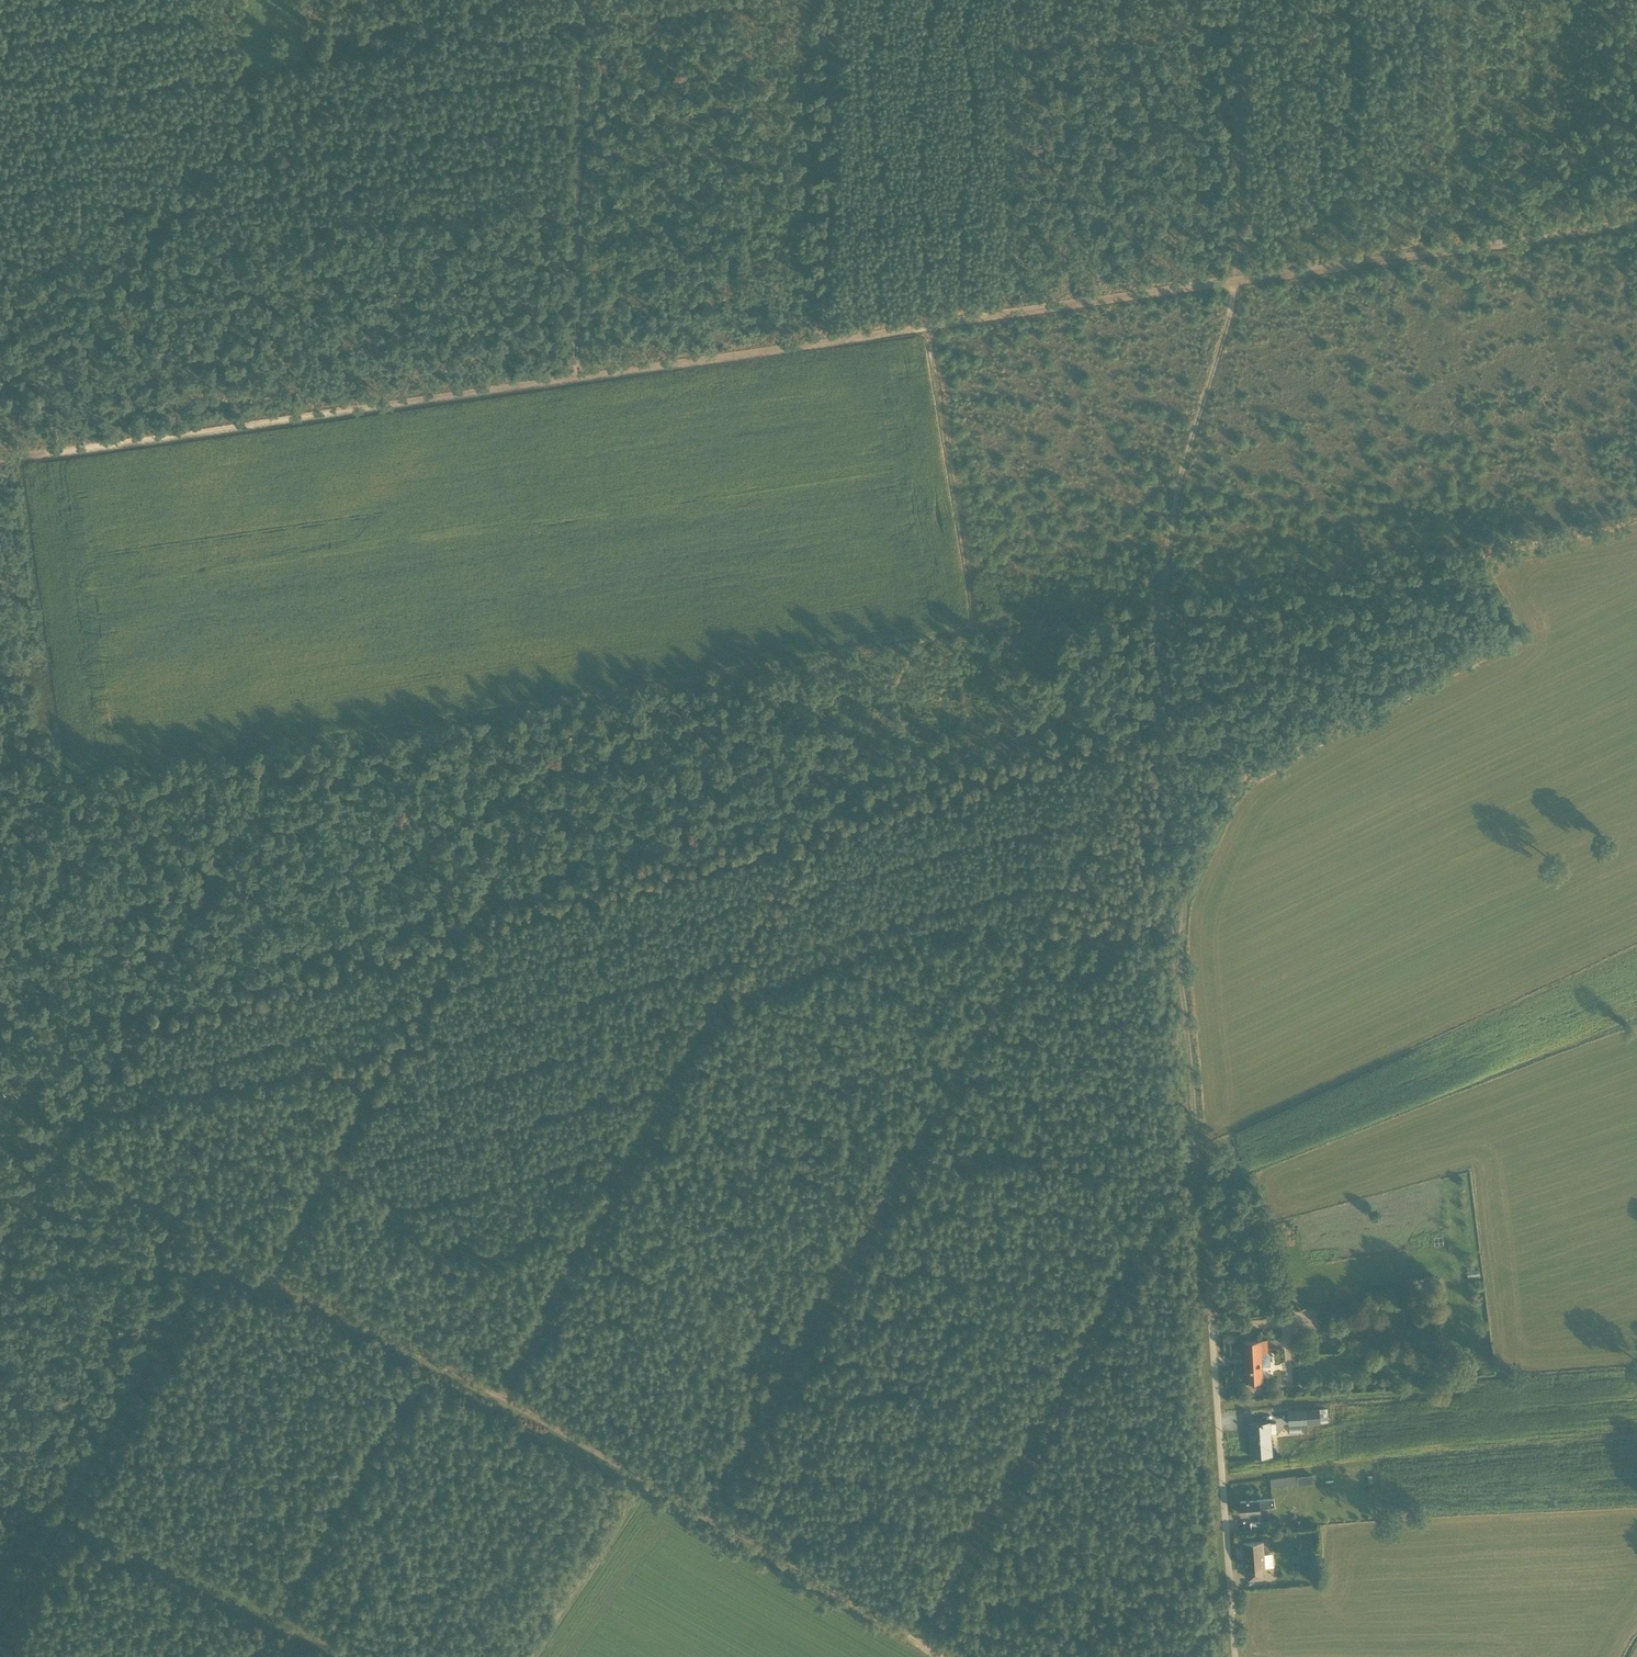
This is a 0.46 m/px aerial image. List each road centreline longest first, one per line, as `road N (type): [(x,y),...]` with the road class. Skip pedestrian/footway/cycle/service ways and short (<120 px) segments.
road 1 (track): [(703,1516),(1137,751),(1168,722)]
road 2 (track): [(0,461),(823,343)]
road 3 (track): [(1210,1324),(1180,994),(1168,722),(1151,606)]
road 4 (track): [(495,1401),(776,897)]
road 5 (track): [(1195,1161),(1176,1172),(918,1642)]
road 6 (track): [(644,1478),(264,1285)]
road 7 (track): [(823,343),(1236,281)]
road 8 (track): [(1236,281),(1636,223)]
road 9 (track): [(583,0),(572,346),(580,377)]
road 10 (track): [(942,1656),(644,1478)]
road 11 (track): [(1151,606),(1149,587),(1164,564),(1177,486),(1236,281)]
road 12 (unclassified): [(1210,1324),(1232,1656)]
road 13 (track): [(928,327),(974,636)]
road 14 (track): [(1243,0),(1236,281)]
road 15 (track): [(264,1285),(200,1268),(61,1258)]

